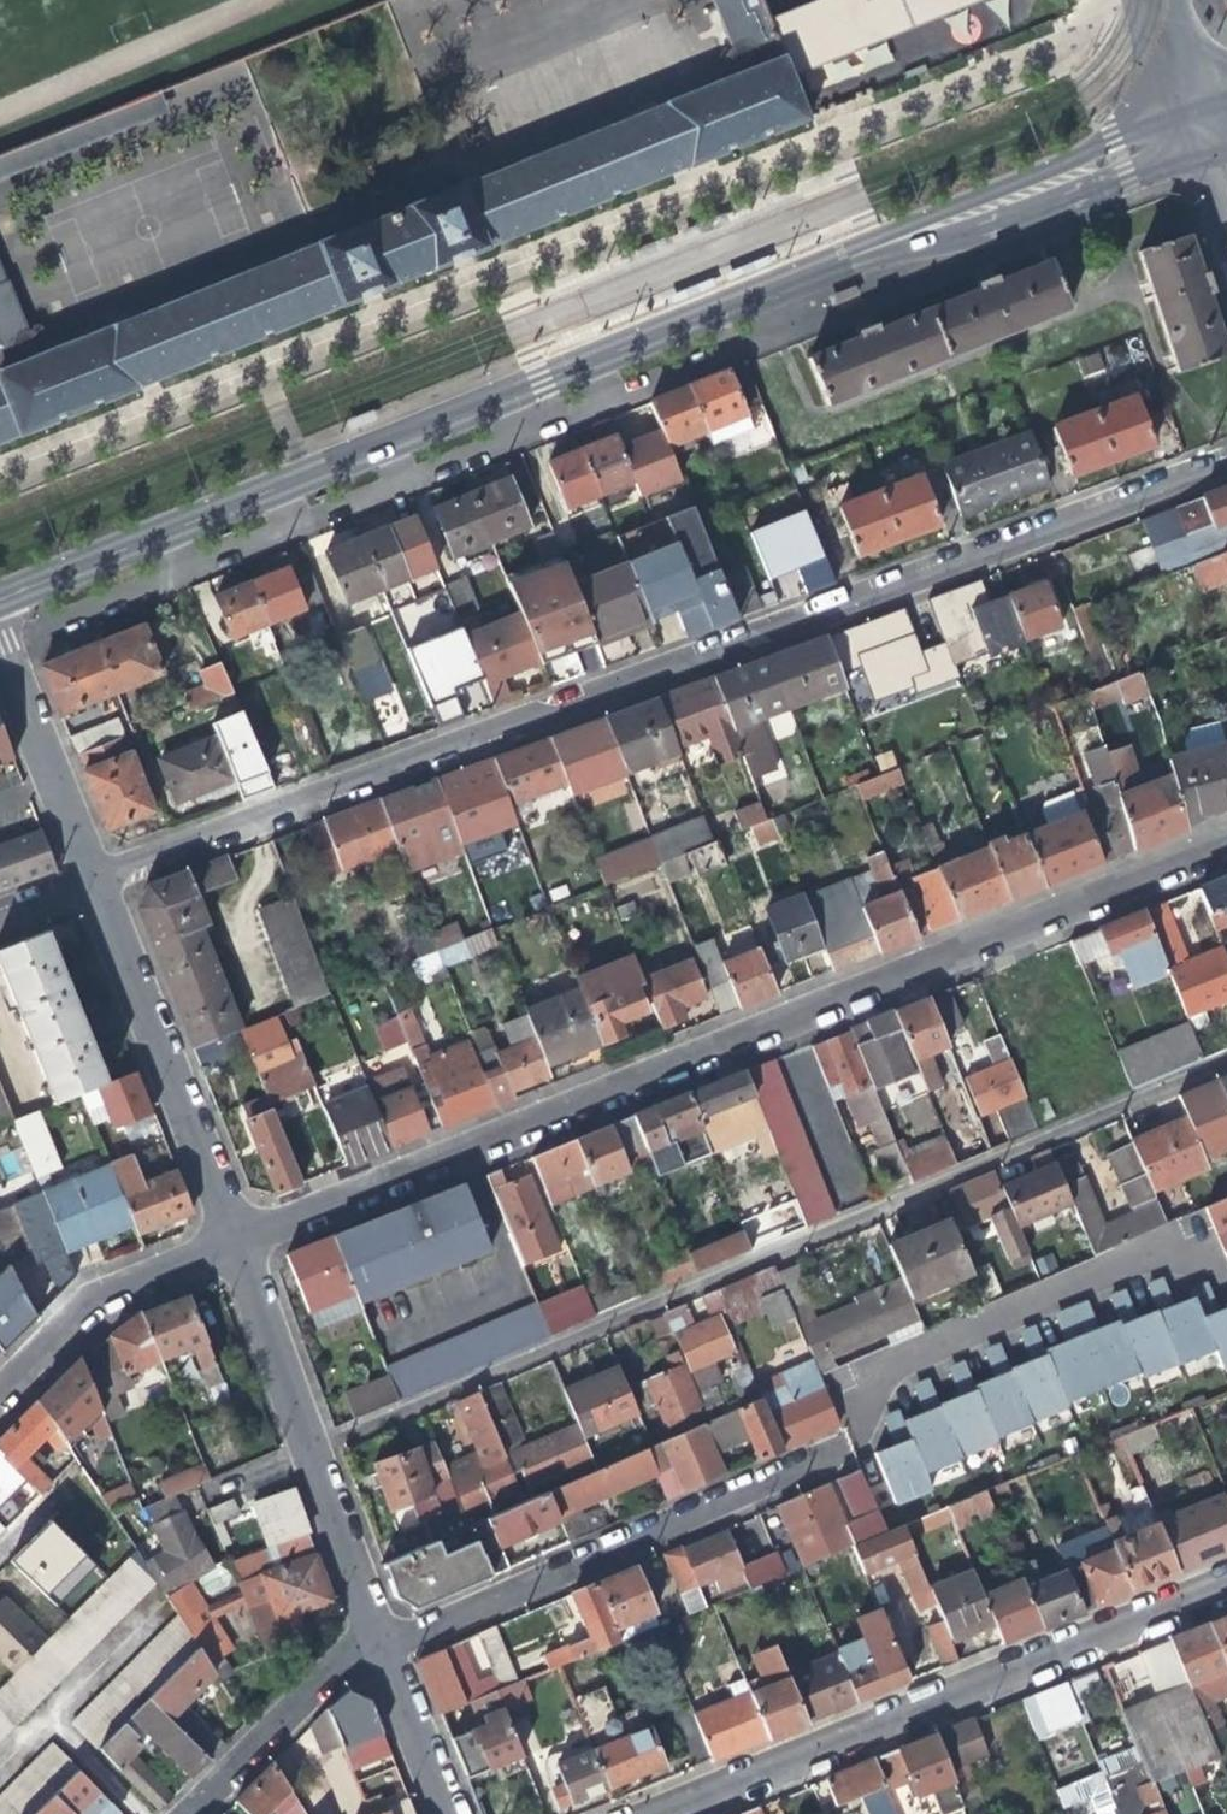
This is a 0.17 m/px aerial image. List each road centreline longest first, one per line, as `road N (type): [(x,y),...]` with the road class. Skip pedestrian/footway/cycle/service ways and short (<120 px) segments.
road 1 (secondary): [(0,593),(539,375),(1185,128)]
road 2 (residential): [(82,875),(1226,459)]
road 3 (residential): [(227,1239),(1226,839)]
road 4 (residential): [(302,1450),(1226,1061)]
road 5 (residential): [(655,1813),(1226,1581)]
road 6 (residential): [(838,1447),(375,1647)]
road 7 (residential): [(227,1239),(82,875)]
road 8 (residential): [(0,1389),(110,1290),(227,1239)]
road 9 (residential): [(375,1647),(301,1693),(181,1813)]
road 10 (residential): [(82,875),(0,657)]
road 11 (residential): [(302,1450),(227,1239)]
road 12 (residential): [(375,1647),(302,1450)]
road 13 (residential): [(440,1813),(375,1647)]
road 14 (residential): [(1129,0),(1185,128)]

